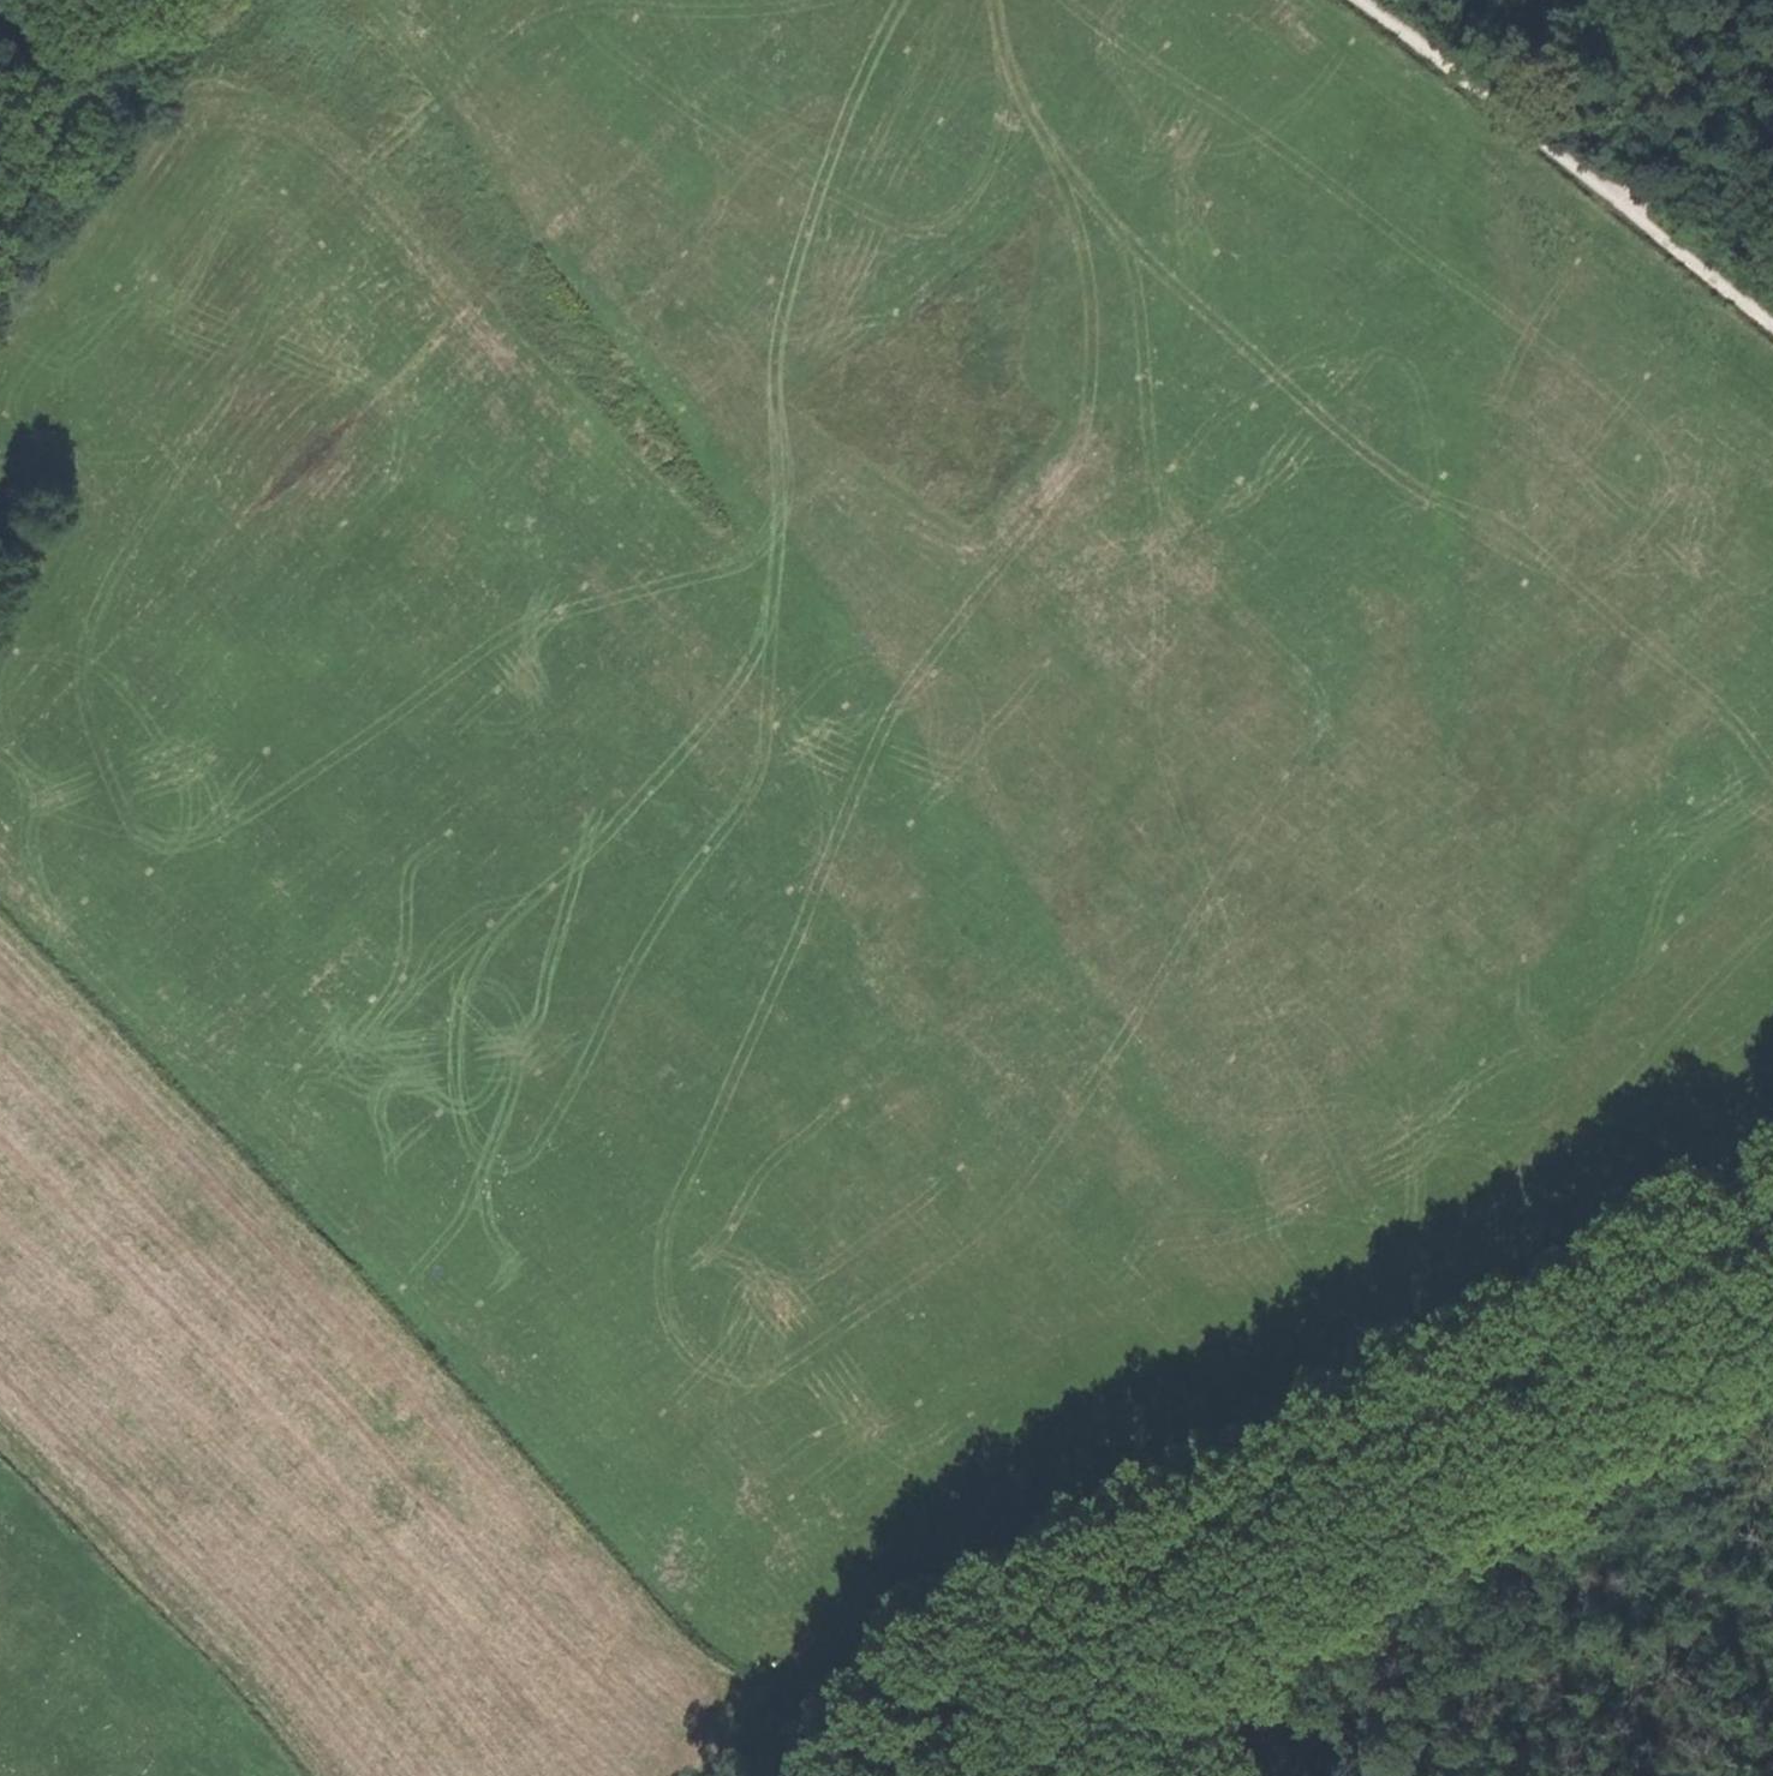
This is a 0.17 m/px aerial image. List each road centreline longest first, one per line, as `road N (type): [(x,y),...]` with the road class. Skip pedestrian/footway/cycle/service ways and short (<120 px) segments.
road 1 (track): [(973,1775),(1054,1670),(1772,1259)]
road 2 (track): [(1772,323),(1364,0)]
road 3 (track): [(337,1775),(265,1689),(0,1430)]
road 4 (track): [(0,135),(100,0)]

